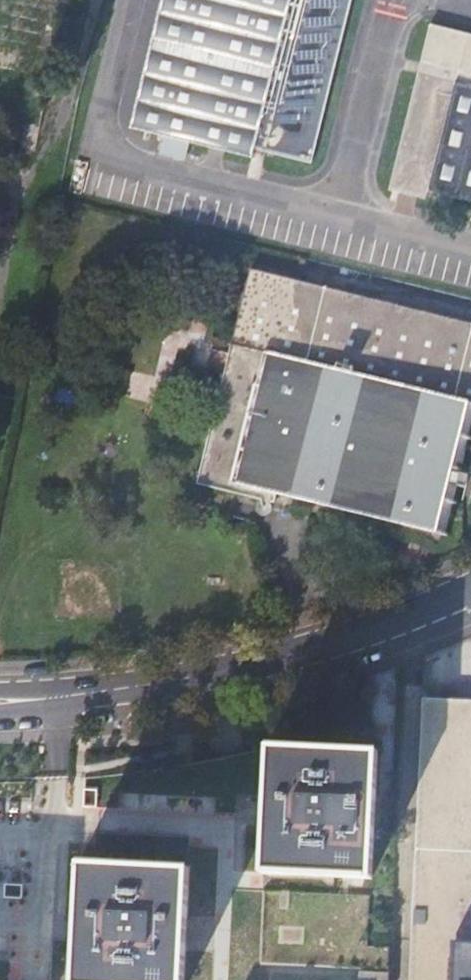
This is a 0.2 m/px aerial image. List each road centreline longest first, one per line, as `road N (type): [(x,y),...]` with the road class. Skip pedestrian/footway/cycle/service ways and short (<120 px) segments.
road 1 (tertiary): [(470,587),(294,654),(153,684),(0,699)]

